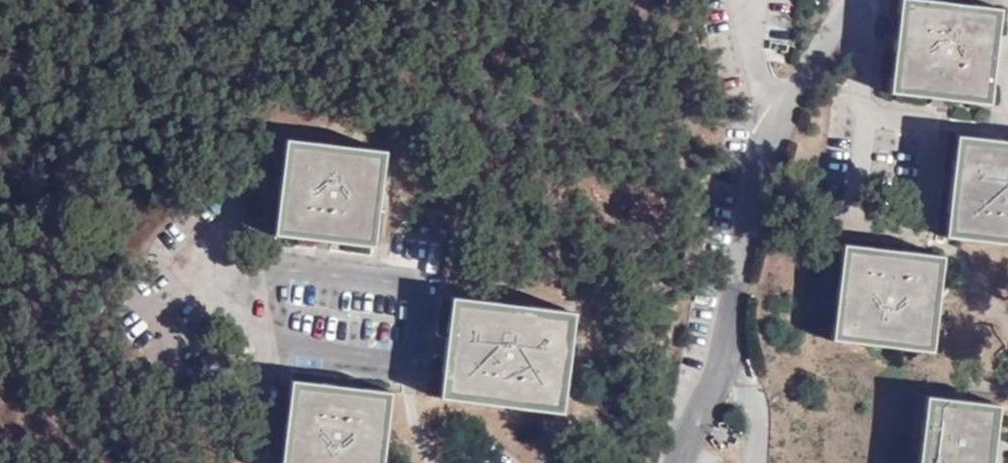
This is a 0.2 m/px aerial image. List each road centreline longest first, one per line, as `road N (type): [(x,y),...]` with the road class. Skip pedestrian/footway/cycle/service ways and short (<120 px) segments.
road 1 (residential): [(265,340),(407,354),(417,344),(423,298),(408,285),(253,264)]
road 2 (residential): [(725,356),(761,154),(848,9)]
road 3 (residential): [(866,113),(860,214),(869,224),(917,230),(933,215),(938,135),(928,119),(906,116)]
road 4 (residential): [(265,340),(255,462)]

